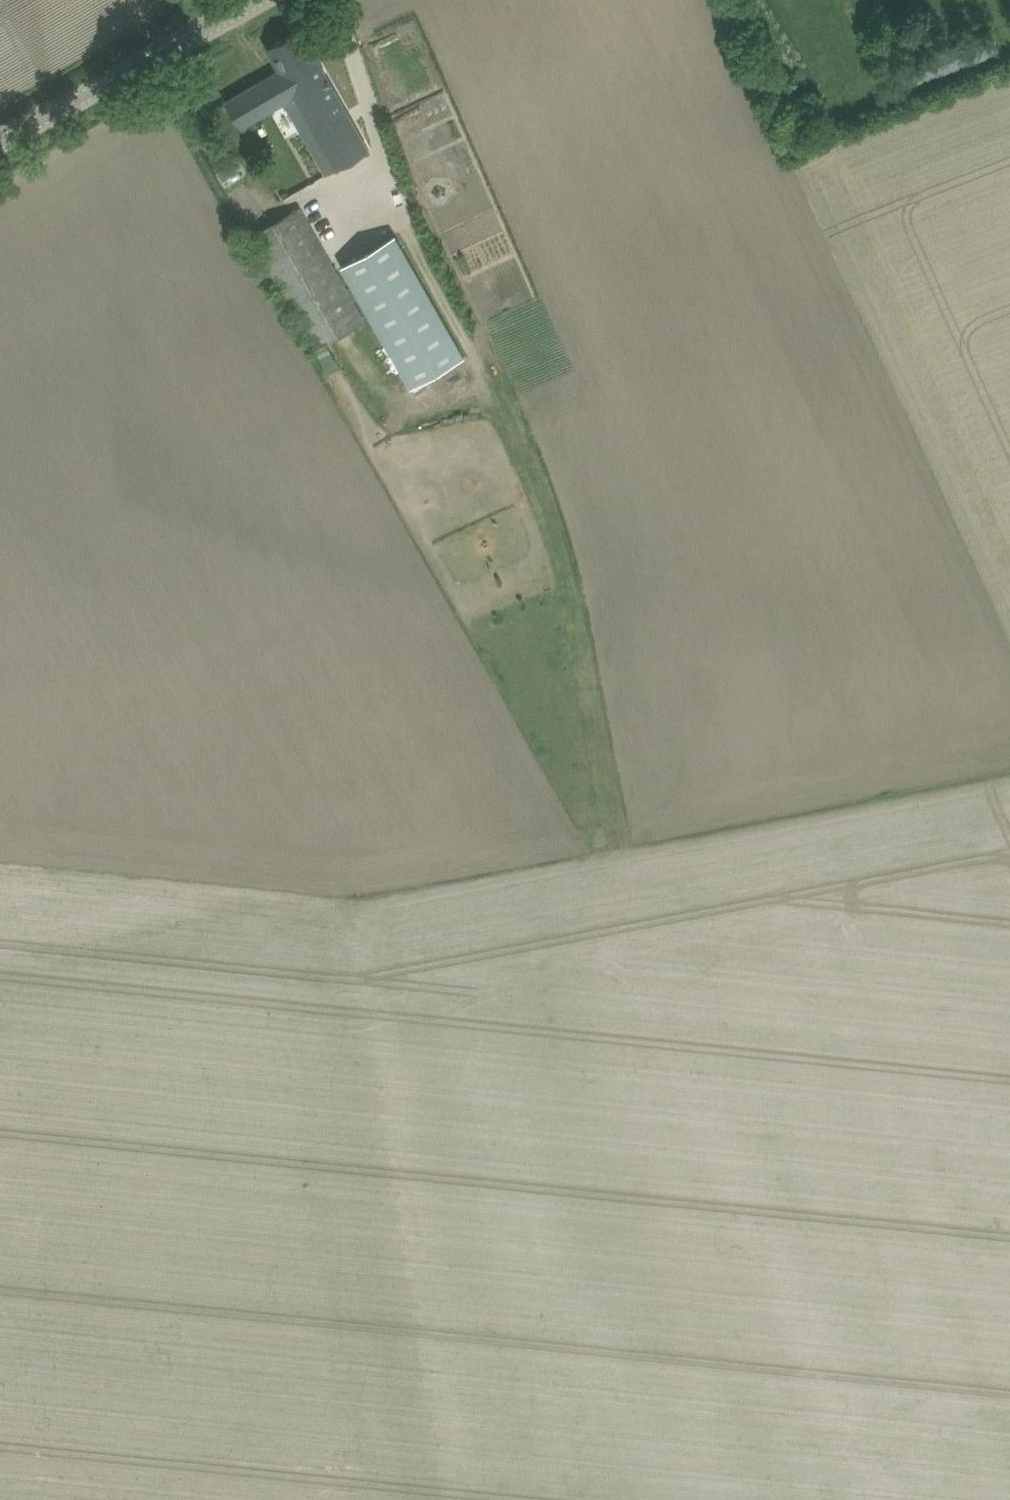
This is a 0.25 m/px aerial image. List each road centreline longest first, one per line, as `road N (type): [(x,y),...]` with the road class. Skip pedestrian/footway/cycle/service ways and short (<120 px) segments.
road 1 (tertiary): [(0,144),(258,0)]

